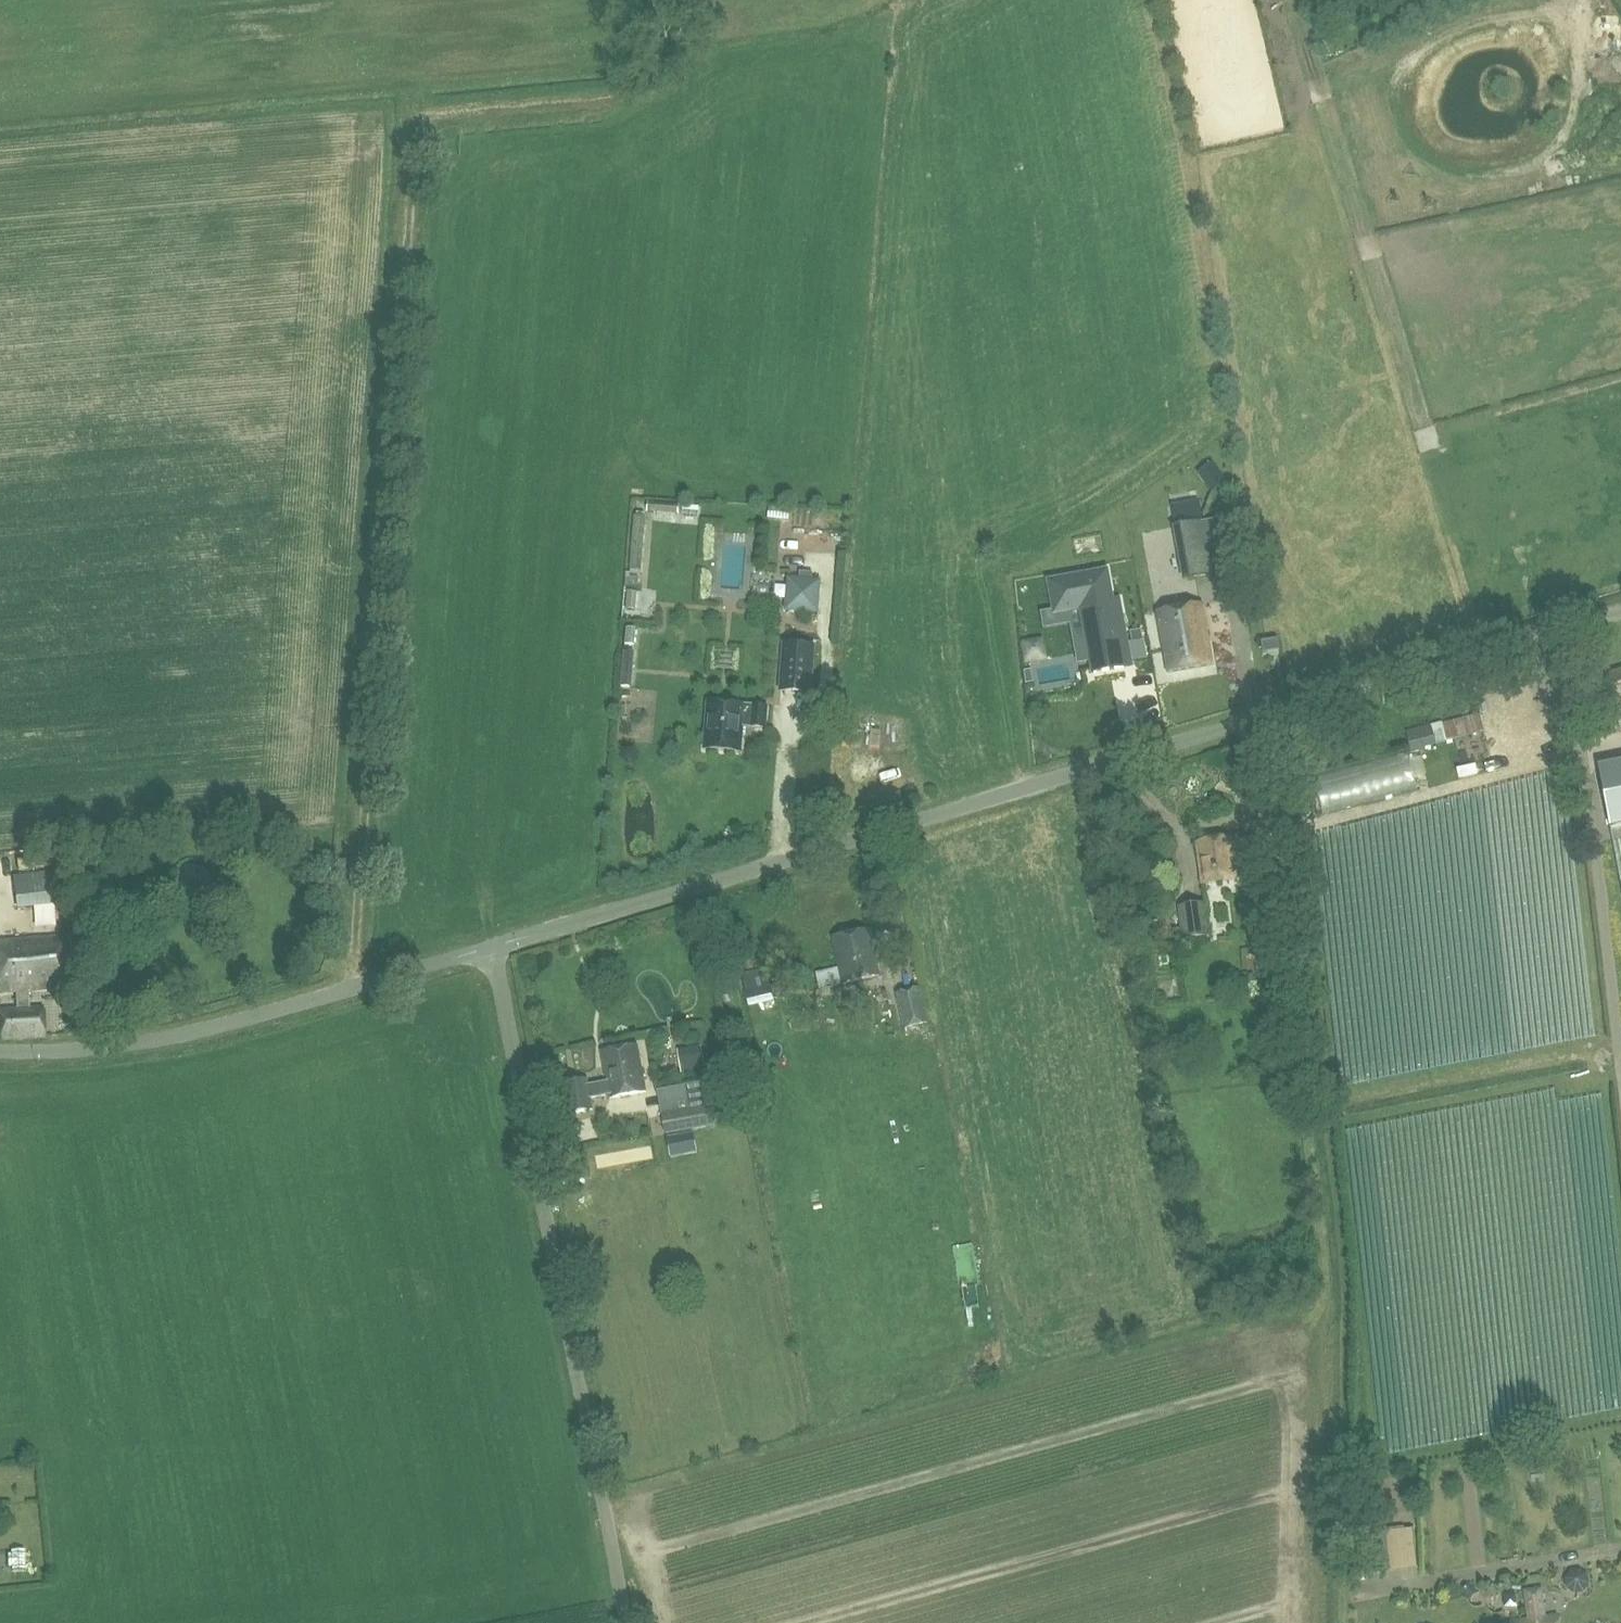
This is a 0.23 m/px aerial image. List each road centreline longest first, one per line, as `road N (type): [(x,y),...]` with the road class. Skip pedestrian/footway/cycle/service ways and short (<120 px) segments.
road 1 (unclassified): [(1565,630),(492,940)]
road 2 (unclassified): [(631,1622),(492,940)]
road 3 (unclassified): [(492,940),(294,1000),(158,1030),(0,1046)]
road 4 (track): [(1620,1067),(1565,630)]

